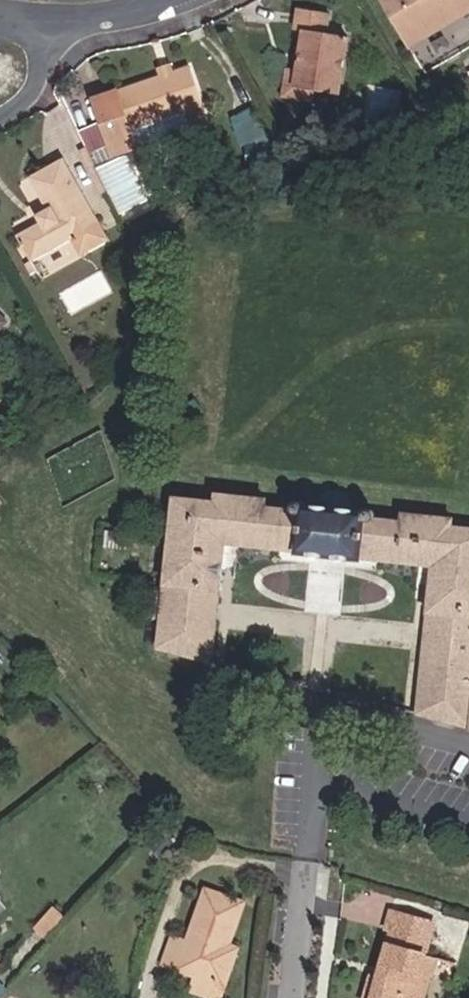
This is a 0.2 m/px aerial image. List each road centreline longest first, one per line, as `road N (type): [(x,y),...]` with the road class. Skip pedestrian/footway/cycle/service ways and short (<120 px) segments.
road 1 (residential): [(18,27),(108,30),(203,0)]
road 2 (residential): [(306,866),(293,997)]

